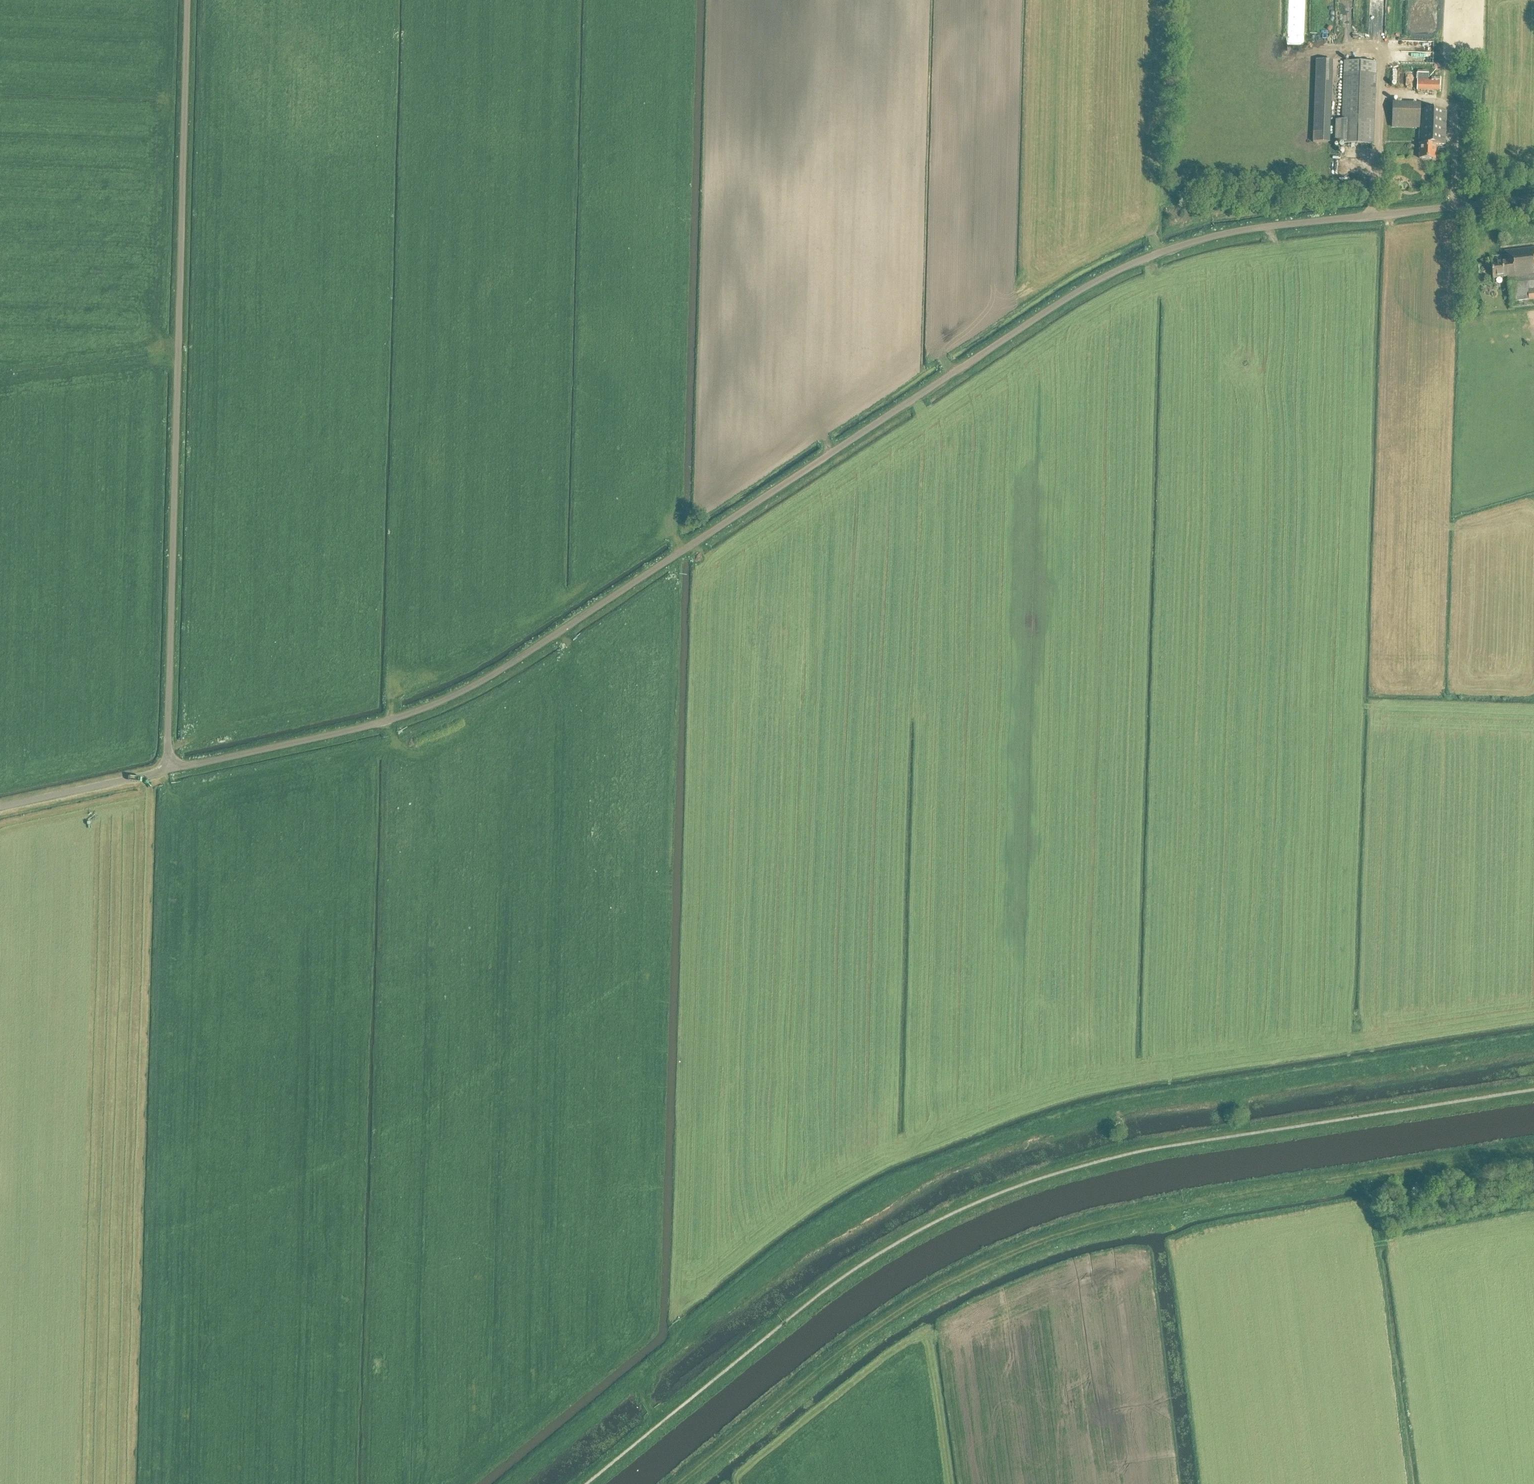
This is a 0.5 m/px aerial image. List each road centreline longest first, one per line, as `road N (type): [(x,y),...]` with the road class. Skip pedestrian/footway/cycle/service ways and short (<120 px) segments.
road 1 (unclassified): [(170,770),(396,719),(460,694),(1072,293),(1136,261),(1228,235),(1533,202)]
road 2 (unclassified): [(170,770),(186,0)]
road 3 (unclassified): [(0,809),(170,770)]

